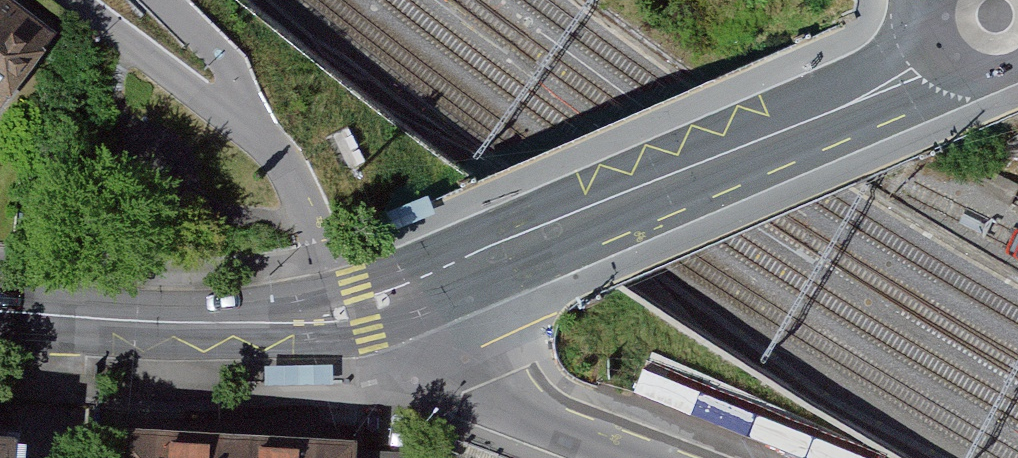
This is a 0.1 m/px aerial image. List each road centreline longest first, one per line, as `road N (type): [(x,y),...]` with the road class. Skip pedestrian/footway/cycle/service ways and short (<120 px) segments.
road 1 (tertiary): [(437,275),(913,71),(947,38),(968,0)]
road 2 (residential): [(73,0),(259,138),(298,218),(314,316)]
road 3 (tertiary): [(0,316),(179,325),(314,316)]
road 4 (residential): [(437,275),(469,347),(497,381),(544,424),(635,457)]
road 5 (tertiary): [(314,316),(437,275)]

